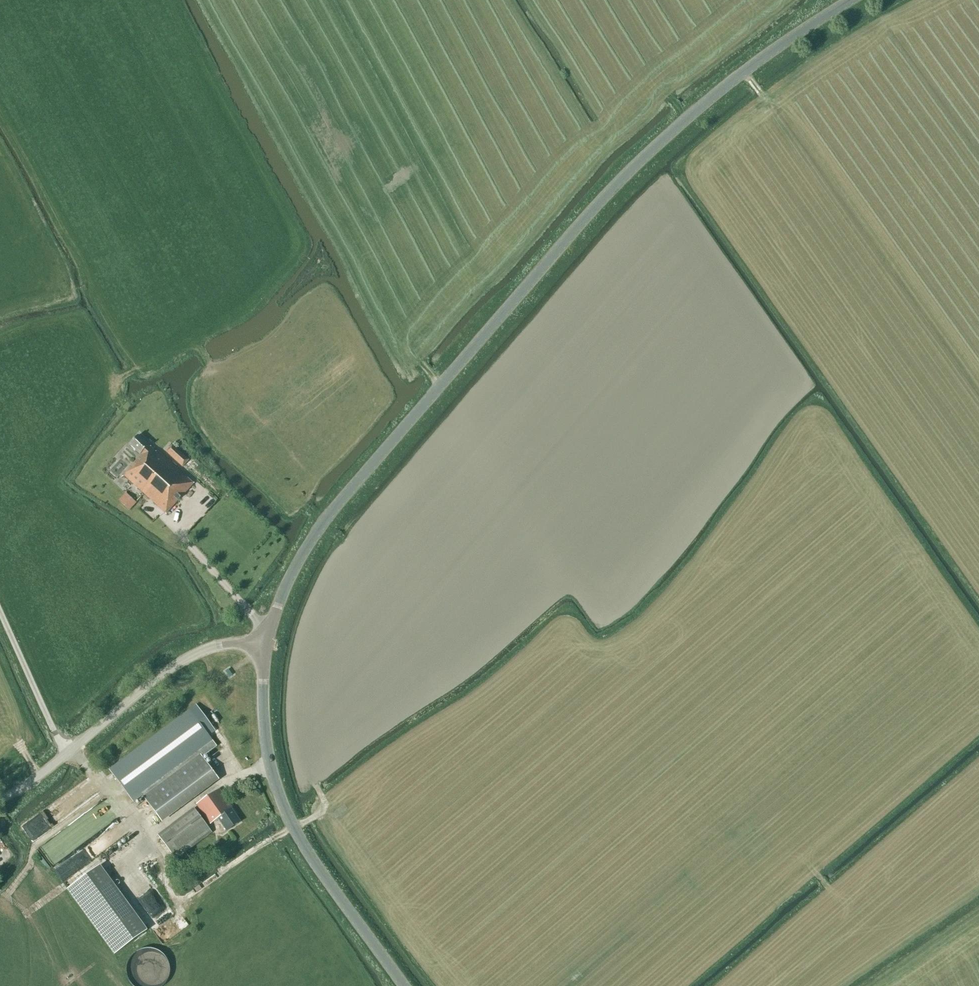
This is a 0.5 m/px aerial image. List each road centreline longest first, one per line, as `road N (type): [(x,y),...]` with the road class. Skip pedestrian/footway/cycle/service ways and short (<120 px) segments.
road 1 (tertiary): [(266,647),(311,540),(584,219),(701,106),(852,0)]
road 2 (tertiary): [(405,985),(288,816),(265,732),(266,647)]
road 3 (tertiary): [(69,753),(188,658),(220,645),(266,647)]
road 4 (unclassified): [(69,753),(0,611)]

